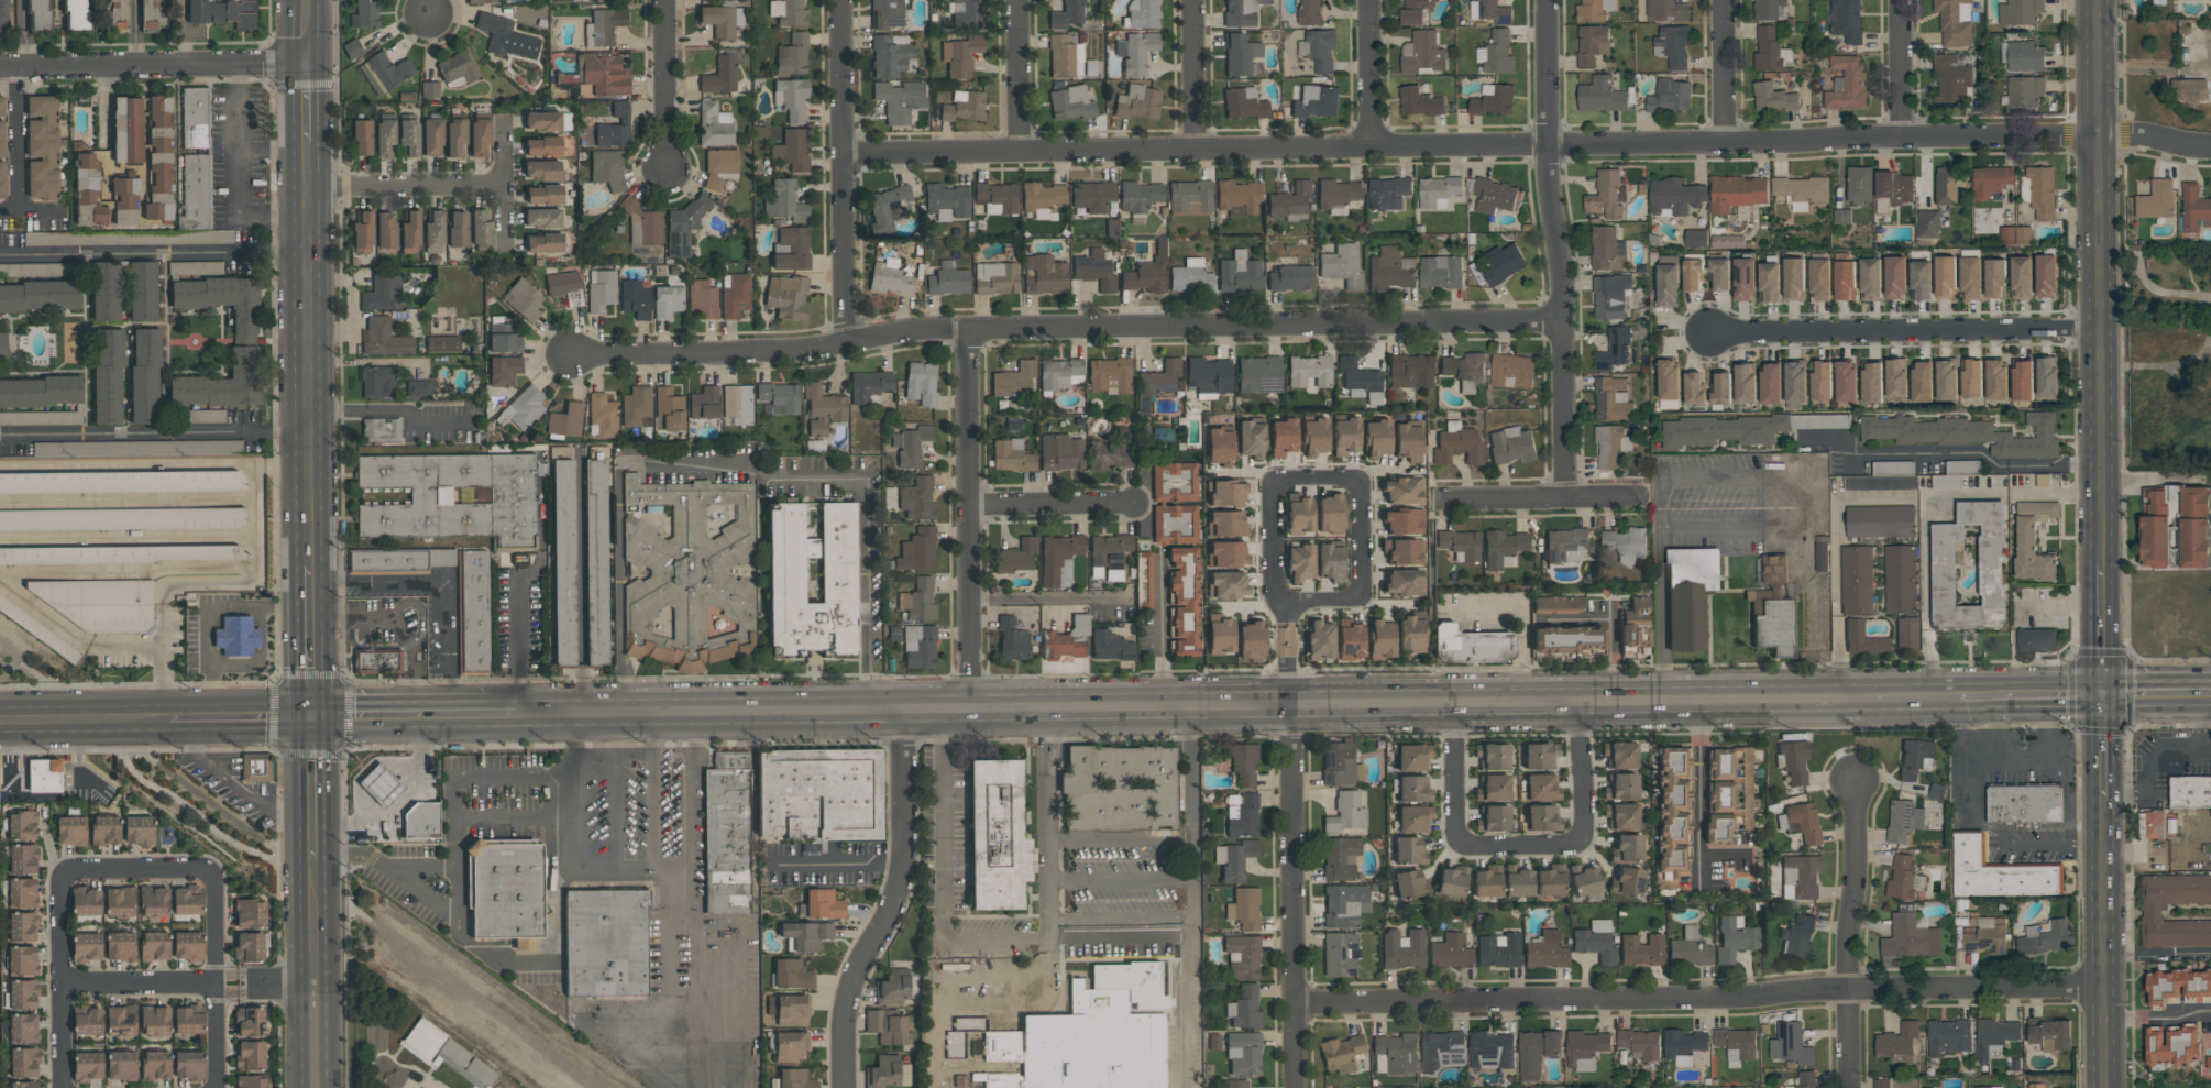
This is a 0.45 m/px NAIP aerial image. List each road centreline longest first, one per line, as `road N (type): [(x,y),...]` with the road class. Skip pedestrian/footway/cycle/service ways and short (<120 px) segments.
road 1 (primary): [(1935,701),(516,717)]
road 2 (residential): [(2210,147),(2096,135),(839,154)]
road 3 (residential): [(1562,318),(913,328),(780,350),(569,353)]
road 4 (residential): [(2104,983),(1294,1000)]
road 5 (residential): [(216,1087),(213,868),(62,869),(65,1087)]
road 6 (tertiary): [(2095,0),(2099,565)]
road 7 (residential): [(1549,0),(1547,145),(1562,318),(1564,498)]
road 8 (secondary): [(310,567),(308,143)]
road 9 (residential): [(1581,705),(1579,838),(1469,847),(1454,836),(1455,706)]
road 10 (residential): [(1707,331),(2098,329)]
road 11 (residential): [(969,327),(970,714)]
road 12 (residential): [(904,715),(902,865),(891,909),(851,969),(841,1087)]
road 13 (residential): [(1291,708),(1294,1087)]
road 14 (residential): [(839,0),(839,341)]
road 15 (residential): [(308,65),(0,64)]
road 16 (residential): [(1855,781),(1851,1087)]
road 17 (tertiary): [(2102,803),(2105,1087)]
road 18 (primary): [(516,717),(311,718)]
road 19 (residential): [(1640,496),(1438,498)]
road 20 (residential): [(265,982),(63,983)]
road 21 (primary): [(173,719),(0,723)]
road 22 (residential): [(1701,704),(1700,876)]
road 23 (residential): [(1135,502),(970,505)]
road 24 (residential): [(665,0),(670,163)]
road 25 (residential): [(1928,628),(1927,499),(1955,499)]
road 26 (secondary): [(311,718),(310,567)]
road 27 (residential): [(1017,0),(1019,150)]
road 28 (residential): [(1191,0),(1191,147)]
road 29 (residential): [(19,64),(21,208)]
road 30 (residential): [(1370,0),(1371,144)]
road 31 (residential): [(1723,0),(1723,144)]
road 32 (secondary): [(314,861),(311,718)]
road 33 (residential): [(1899,0),(1902,138)]
road 34 (primary): [(311,718),(173,719)]
road 35 (tertiary): [(2099,565),(2100,699)]
road 36 (secondary): [(314,982),(314,861)]

